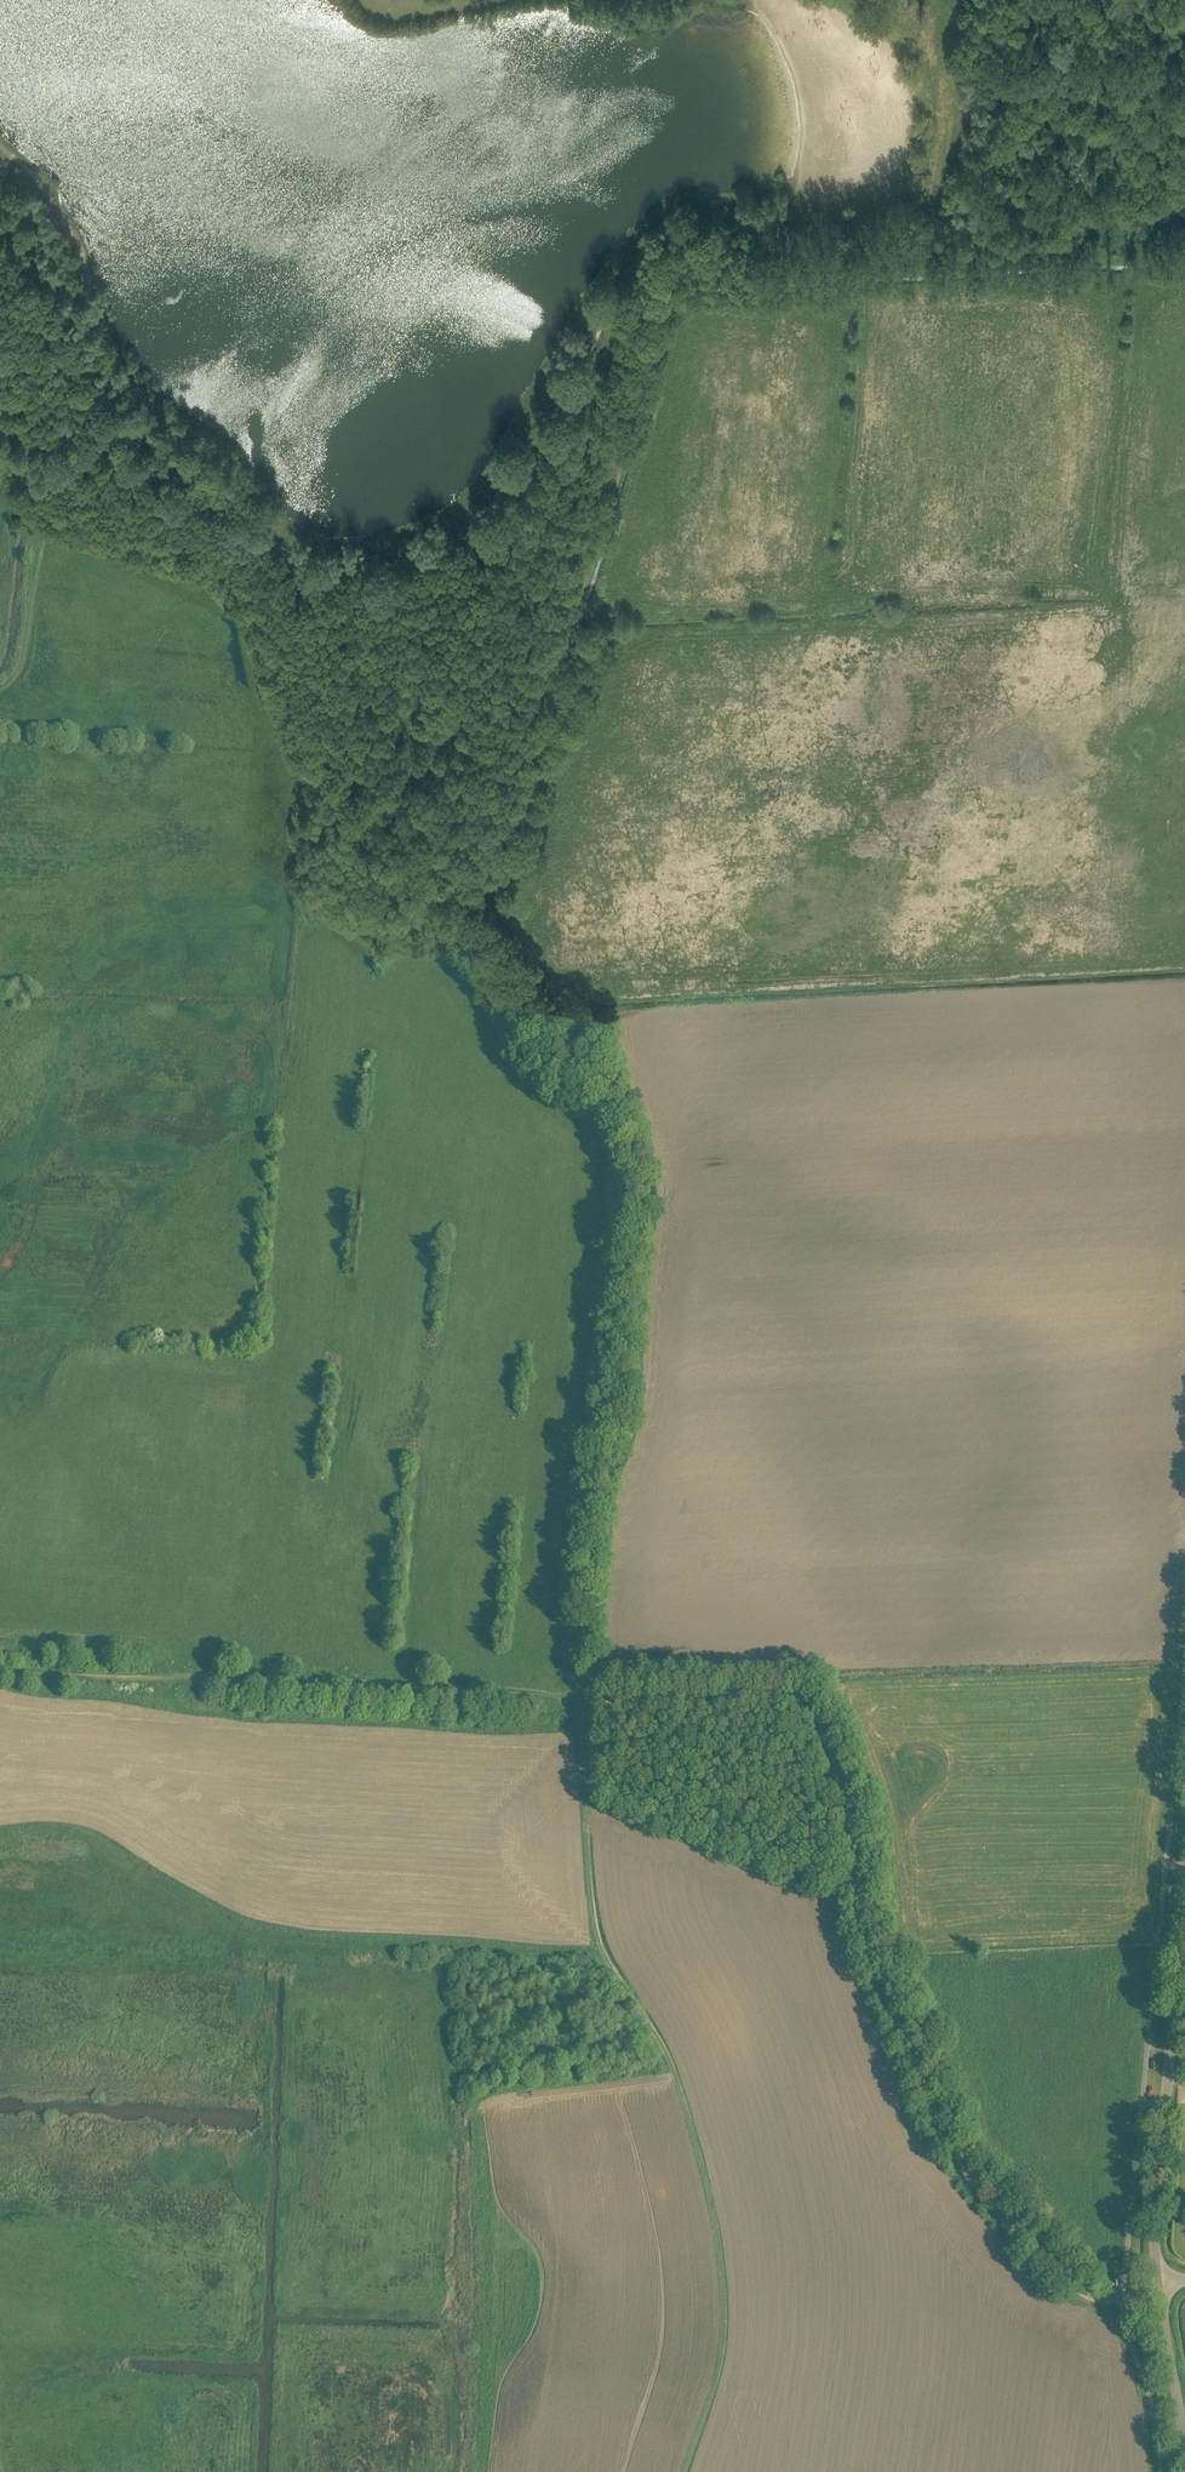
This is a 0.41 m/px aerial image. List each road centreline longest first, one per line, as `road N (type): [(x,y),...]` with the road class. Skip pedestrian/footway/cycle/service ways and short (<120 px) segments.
road 1 (track): [(582,1703),(765,1699),(807,1712),(834,1757),(853,1823),(871,1949),(957,2158),(1069,2285),(1102,2302),(1160,2291)]
road 2 (track): [(582,1703),(597,1938),(674,2073),(717,2226),(725,2347),(688,2471)]
road 3 (track): [(953,0),(936,69),(941,155),(928,179),(848,208),(667,237),(631,268),(584,369)]
road 4 (unclassified): [(1160,2291),(1155,2241),(1184,1908)]
road 5 (track): [(584,369),(603,397),(618,467),(567,642)]
road 6 (unclassified): [(1184,2463),(1160,2291)]

